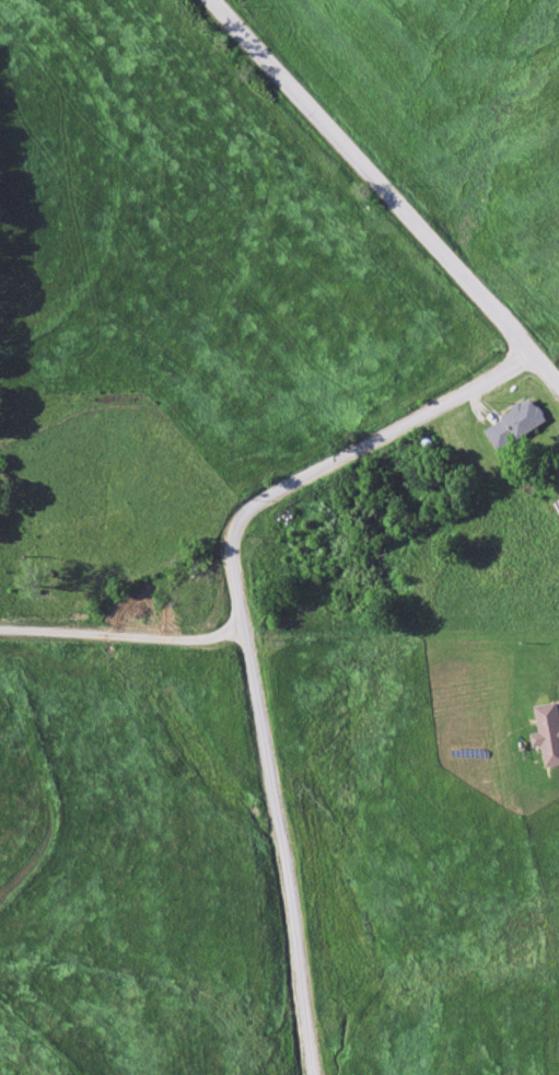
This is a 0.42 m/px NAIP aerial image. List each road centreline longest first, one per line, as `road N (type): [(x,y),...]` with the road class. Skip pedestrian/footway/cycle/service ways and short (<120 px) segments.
road 1 (tertiary): [(558,374),(224,0)]
road 2 (residential): [(229,604),(311,1074)]
road 3 (residential): [(229,604),(258,538),(534,349)]
road 4 (residential): [(0,604),(229,604)]

